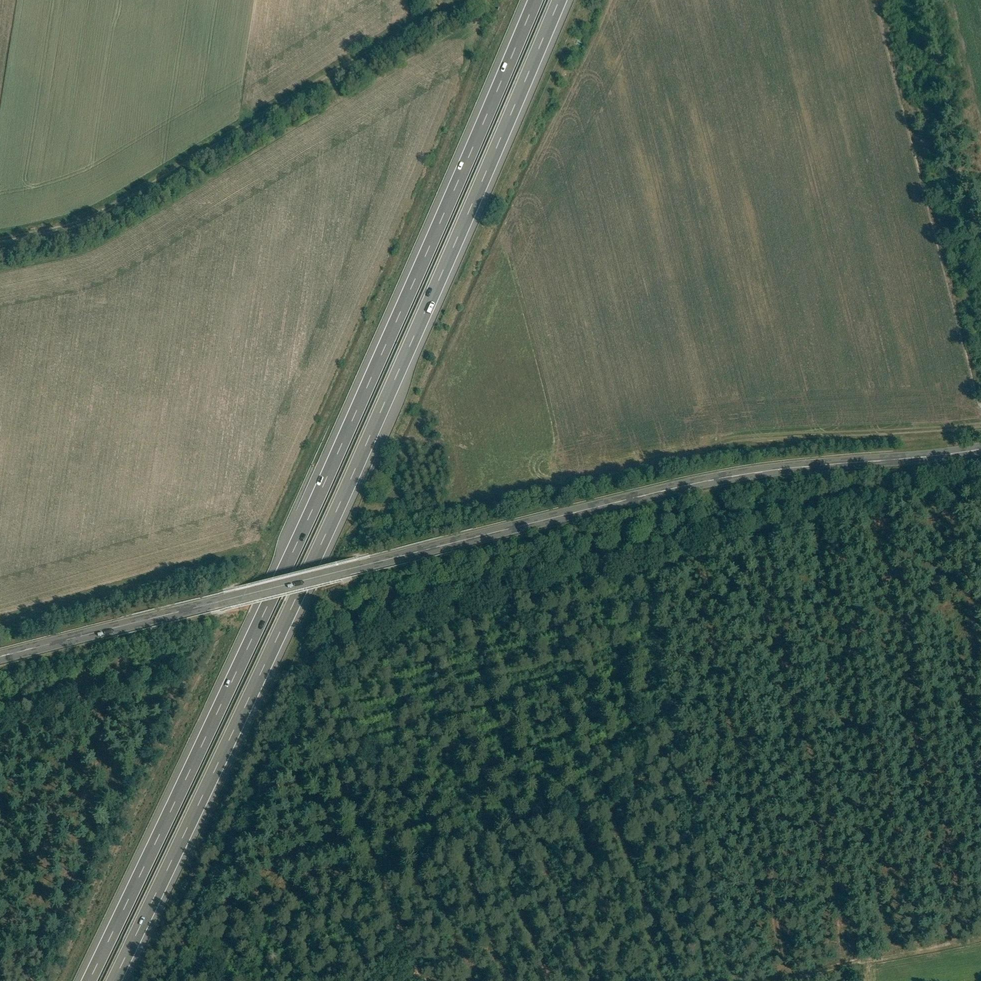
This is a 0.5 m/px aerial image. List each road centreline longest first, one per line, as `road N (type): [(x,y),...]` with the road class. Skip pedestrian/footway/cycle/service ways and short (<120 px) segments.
road 1 (motorway): [(537,0),(324,486),(89,980)]
road 2 (motorway): [(115,980),(346,492),(560,0)]
road 3 (tertiary): [(980,446),(707,481),(0,659)]
road 4 (track): [(0,241),(93,220),(457,0)]
road 5 (track): [(980,421),(744,443)]
road 6 (track): [(792,980),(980,933)]

